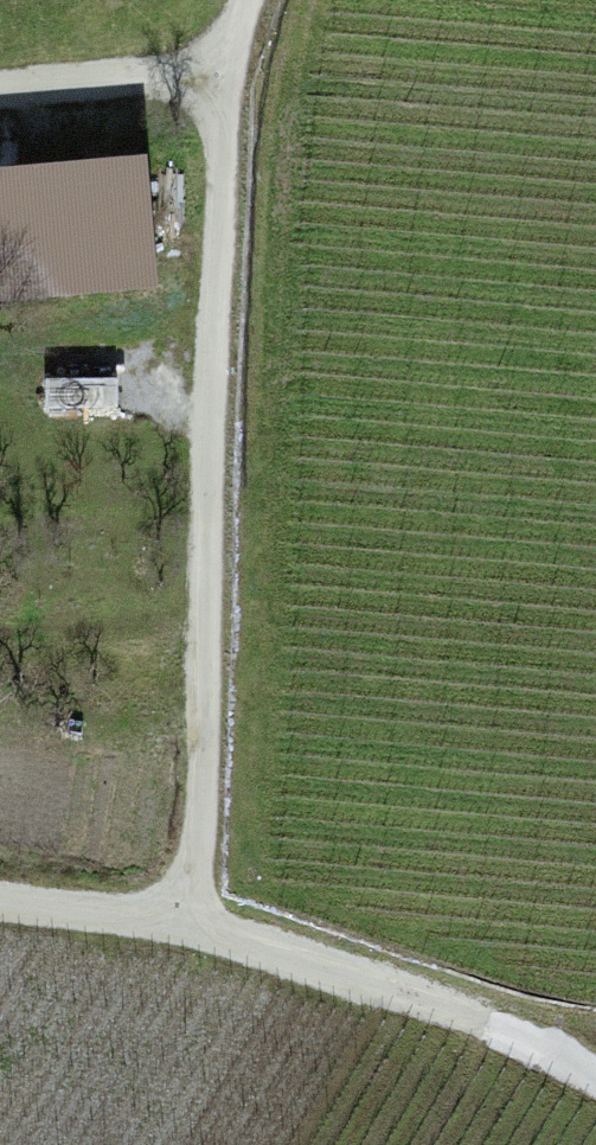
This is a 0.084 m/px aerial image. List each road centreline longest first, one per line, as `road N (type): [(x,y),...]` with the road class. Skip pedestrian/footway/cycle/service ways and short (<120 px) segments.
road 1 (track): [(240,81),(205,931)]
road 2 (track): [(595,1074),(205,931)]
road 3 (track): [(0,103),(240,81)]
road 4 (track): [(205,931),(0,897)]

